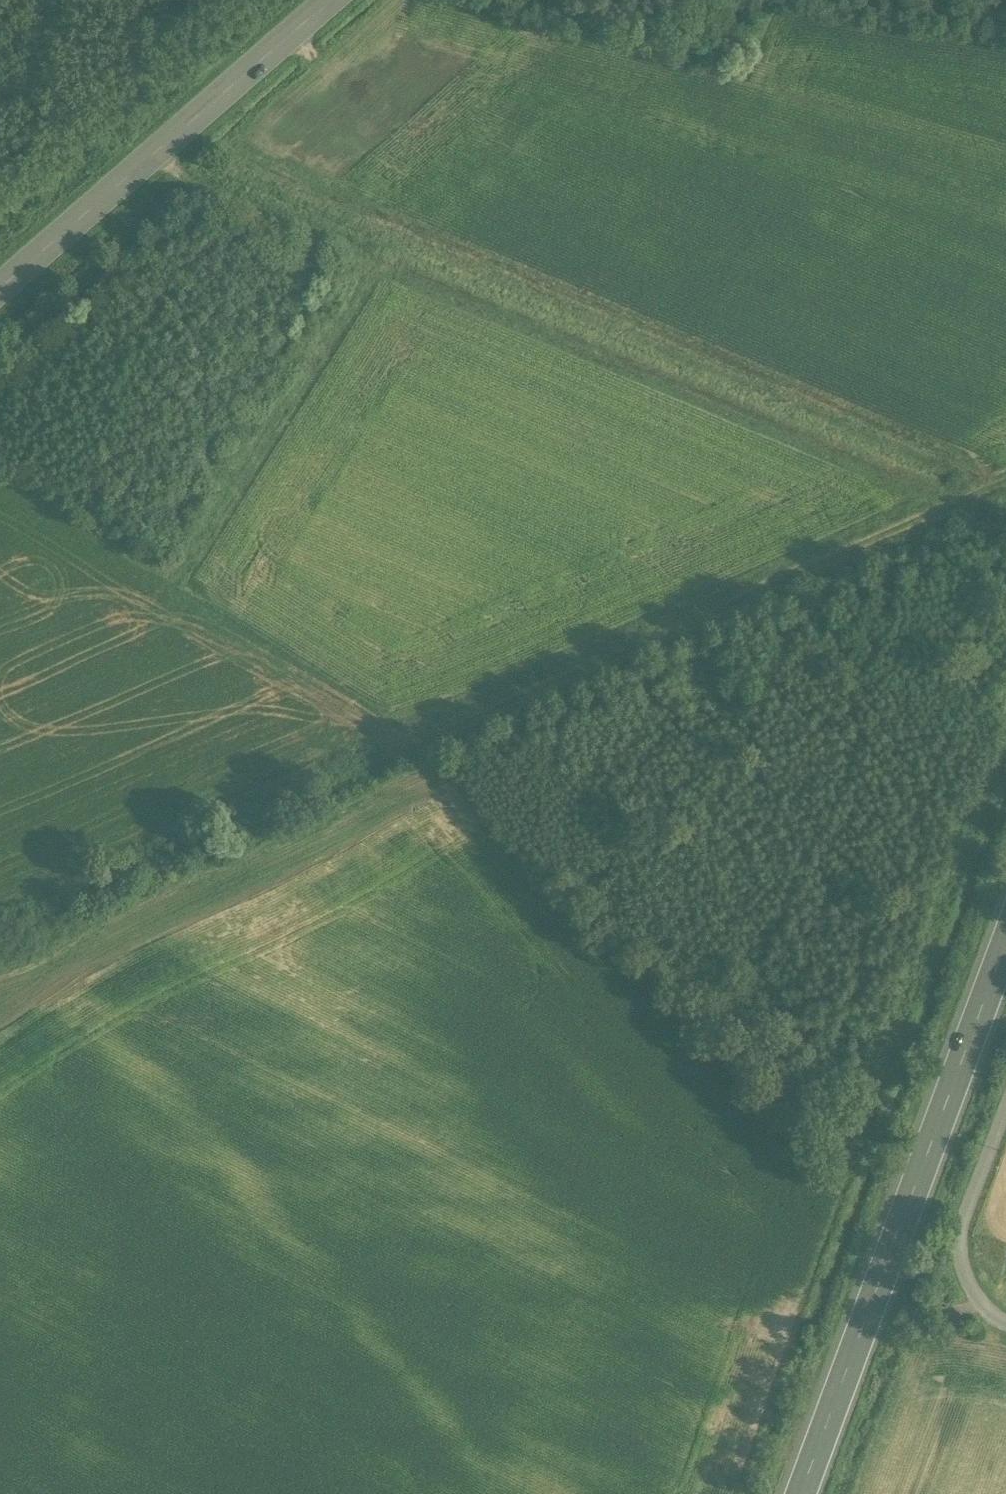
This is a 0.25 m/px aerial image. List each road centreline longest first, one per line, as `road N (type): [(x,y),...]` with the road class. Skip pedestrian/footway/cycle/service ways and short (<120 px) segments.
road 1 (track): [(1005,482),(424,741)]
road 2 (secondary): [(1005,942),(800,1493)]
road 3 (secondary): [(0,286),(329,0)]
road 4 (unclassified): [(1005,1324),(980,1306),(960,1272),(956,1237),(1005,1107)]

